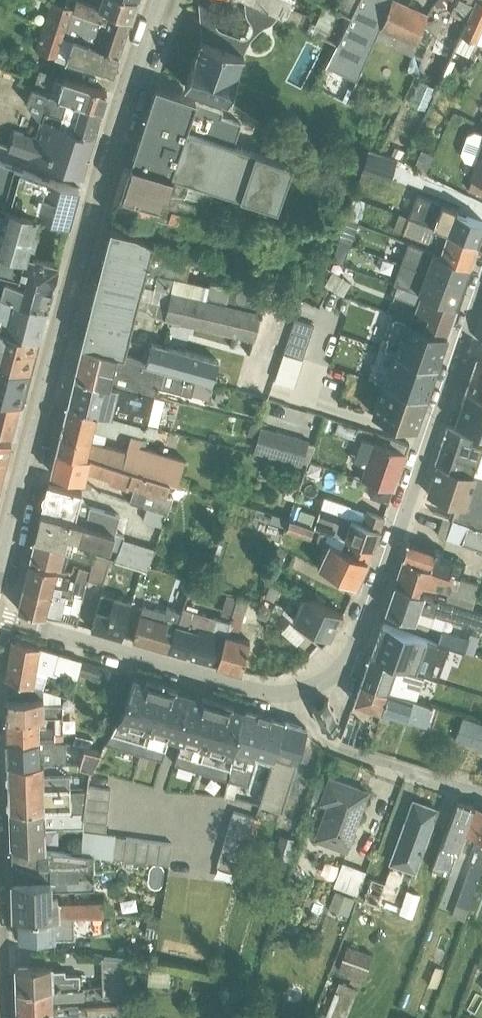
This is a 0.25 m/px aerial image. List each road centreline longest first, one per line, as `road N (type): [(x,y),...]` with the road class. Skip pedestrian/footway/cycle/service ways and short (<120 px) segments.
road 1 (tertiary): [(0,561),(64,309),(159,0)]
road 2 (residential): [(290,693),(343,665),(368,619),(481,288)]
road 3 (residential): [(0,622),(251,691),(290,693)]
road 4 (unclassified): [(290,693),(329,746),(481,792)]

